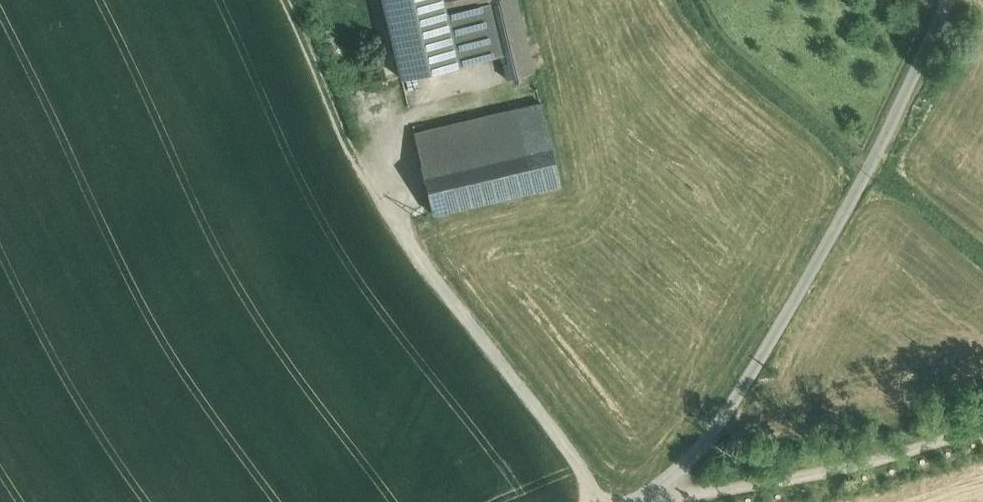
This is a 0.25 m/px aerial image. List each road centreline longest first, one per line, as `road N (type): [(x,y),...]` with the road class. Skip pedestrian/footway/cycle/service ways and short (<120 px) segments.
road 1 (track): [(290,0),(371,205),(534,403),(602,501)]
road 2 (track): [(949,0),(829,250),(720,430),(660,488)]
road 3 (track): [(982,412),(780,467),(660,488)]
road 4 (track): [(371,205),(391,132),(403,119),(509,95)]

